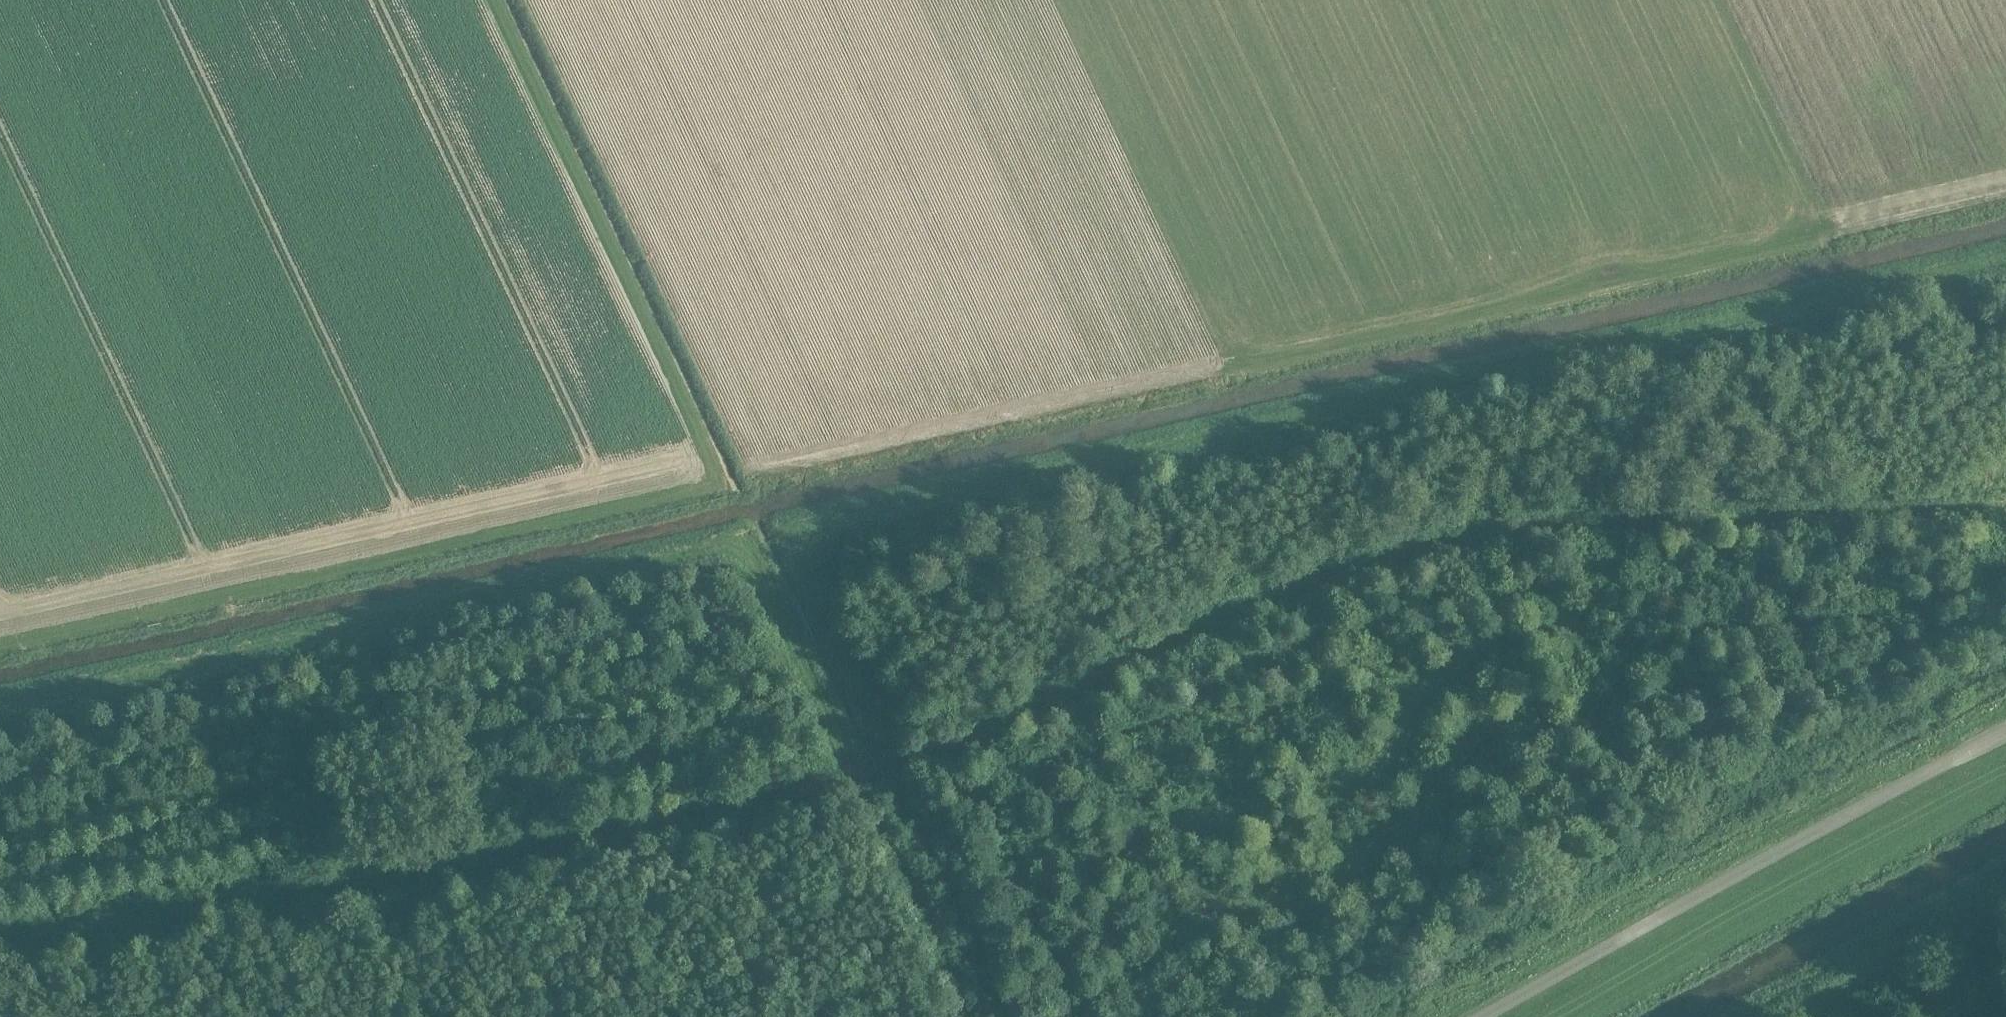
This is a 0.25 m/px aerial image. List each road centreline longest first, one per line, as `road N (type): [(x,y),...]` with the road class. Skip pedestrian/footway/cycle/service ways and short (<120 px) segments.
road 1 (unclassified): [(1480,1016),(1802,835),(2005,733)]

